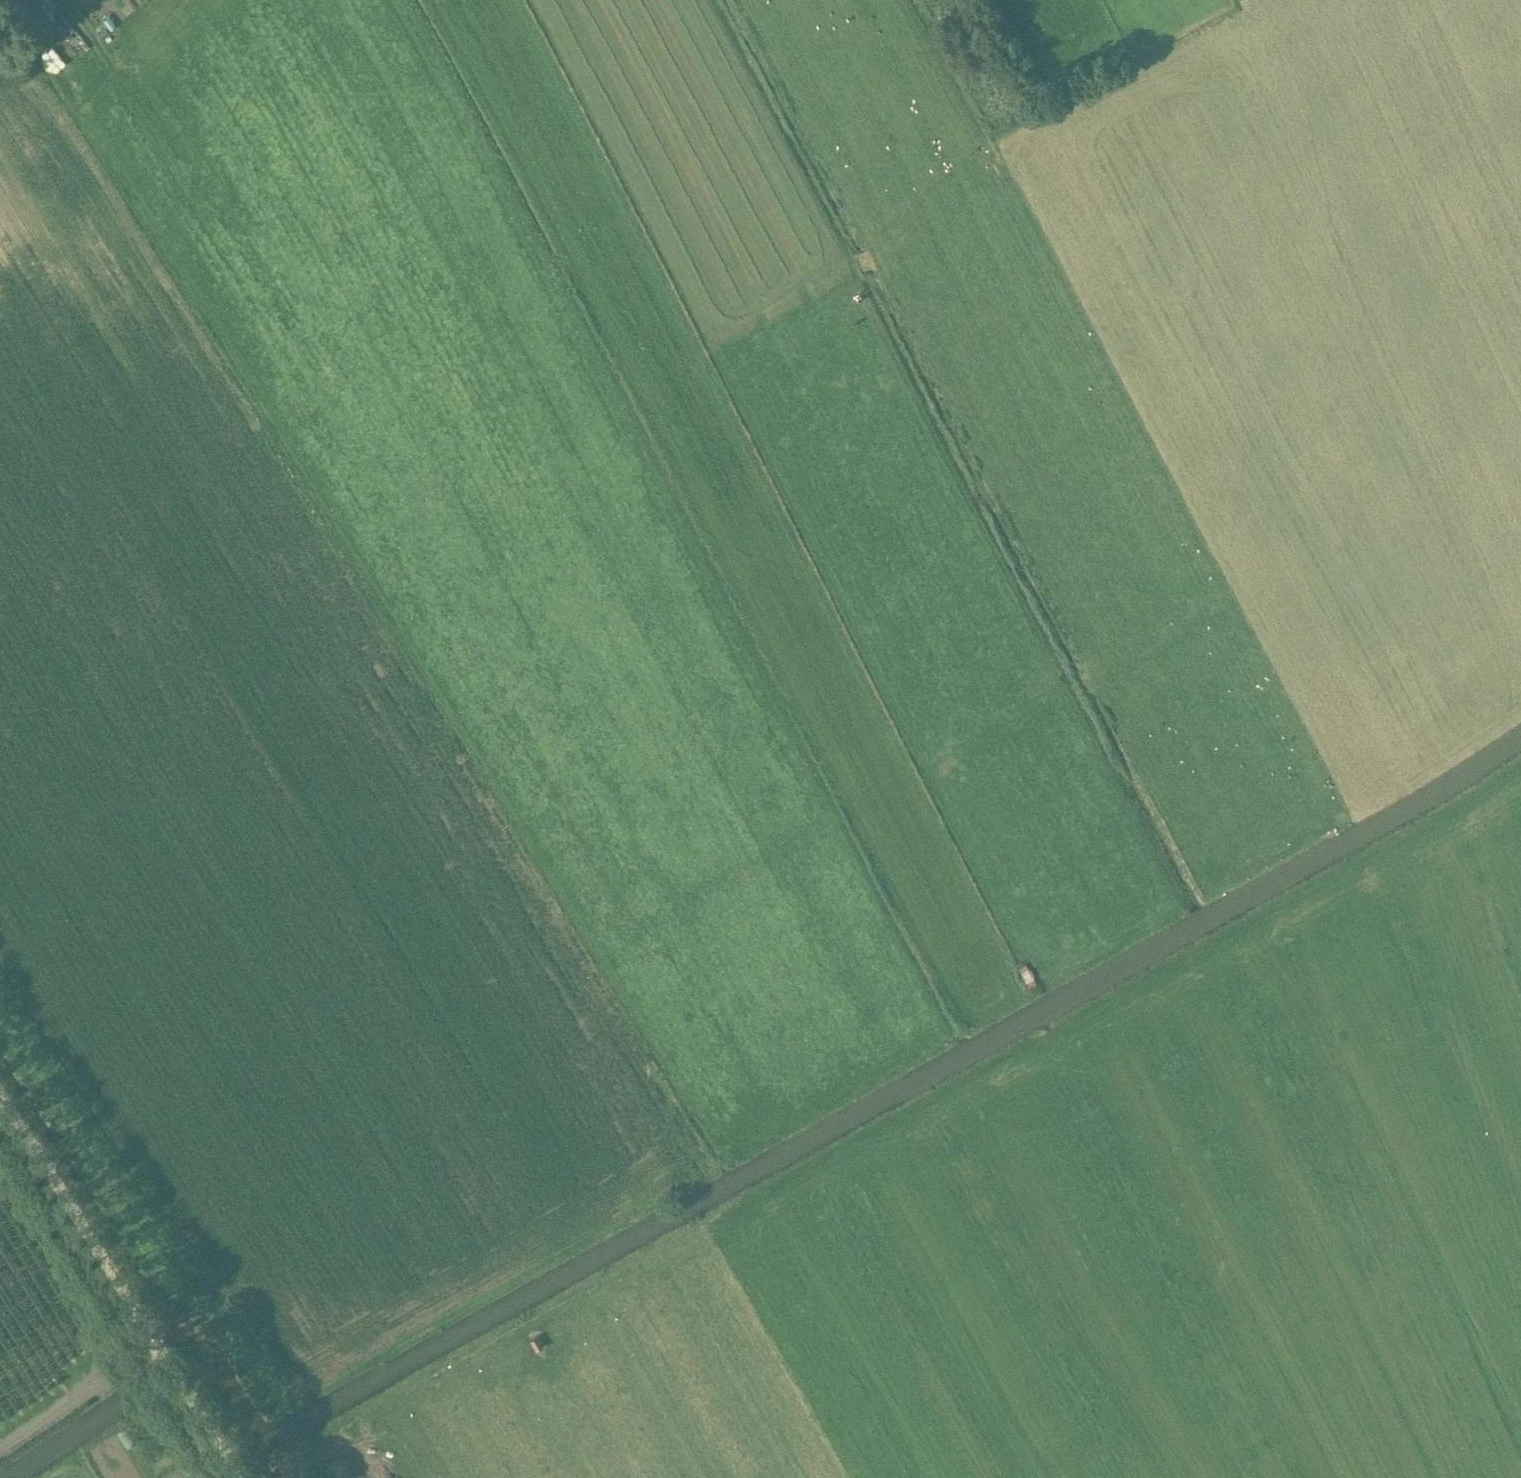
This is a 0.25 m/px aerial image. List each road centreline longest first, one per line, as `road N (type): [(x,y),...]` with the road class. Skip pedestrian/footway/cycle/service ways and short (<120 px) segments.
road 1 (track): [(1520,780),(1277,927),(845,1154),(261,1477)]
road 2 (unclassified): [(242,1477),(0,1094)]

